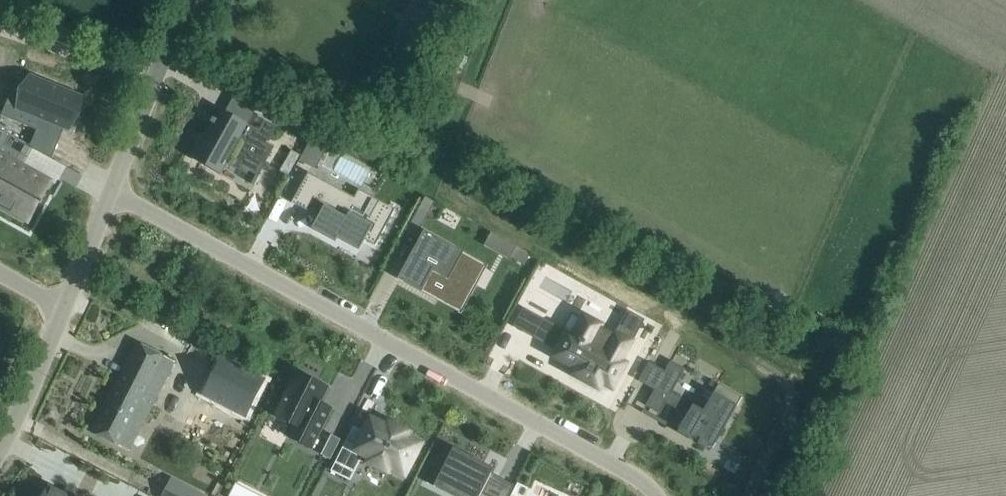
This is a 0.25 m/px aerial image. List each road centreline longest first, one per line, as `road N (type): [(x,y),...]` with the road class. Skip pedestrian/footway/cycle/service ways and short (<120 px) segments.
road 1 (residential): [(657,495),(110,192)]
road 2 (unclassified): [(0,29),(155,79)]
road 3 (unclassified): [(63,308),(0,448)]
road 4 (unclassified): [(110,192),(63,308)]
road 5 (unclassified): [(155,79),(110,192)]

